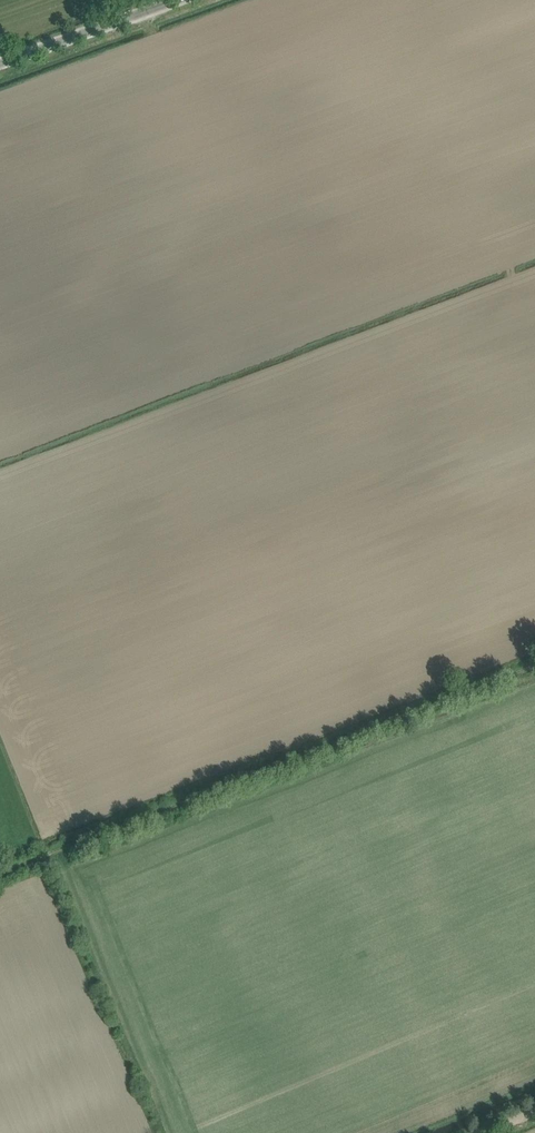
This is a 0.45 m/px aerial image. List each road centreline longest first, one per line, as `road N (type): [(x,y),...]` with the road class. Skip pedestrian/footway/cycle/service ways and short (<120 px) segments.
road 1 (track): [(0,874),(534,666)]
road 2 (unclassified): [(0,64),(177,0)]

